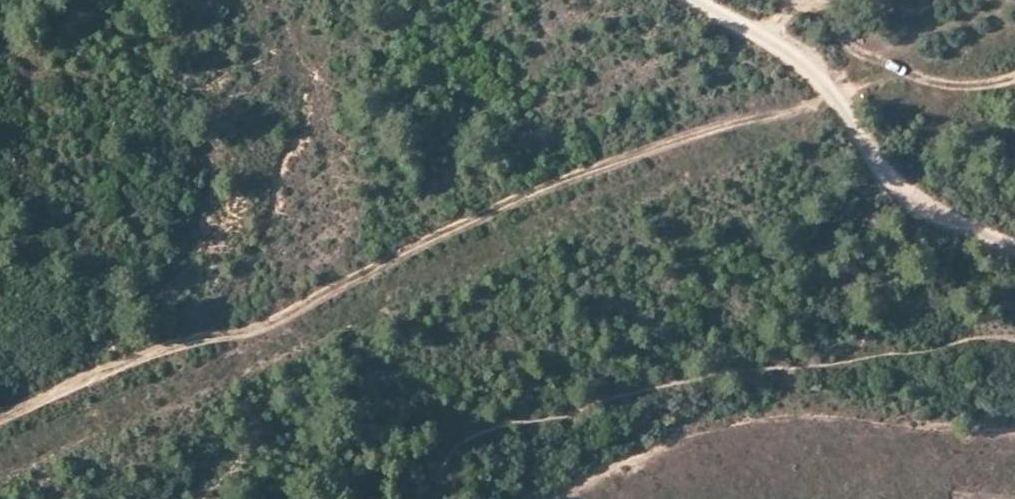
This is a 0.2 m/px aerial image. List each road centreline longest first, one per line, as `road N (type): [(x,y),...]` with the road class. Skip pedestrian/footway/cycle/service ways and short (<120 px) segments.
road 1 (track): [(697,0),(804,65),(933,211),(1014,256)]

